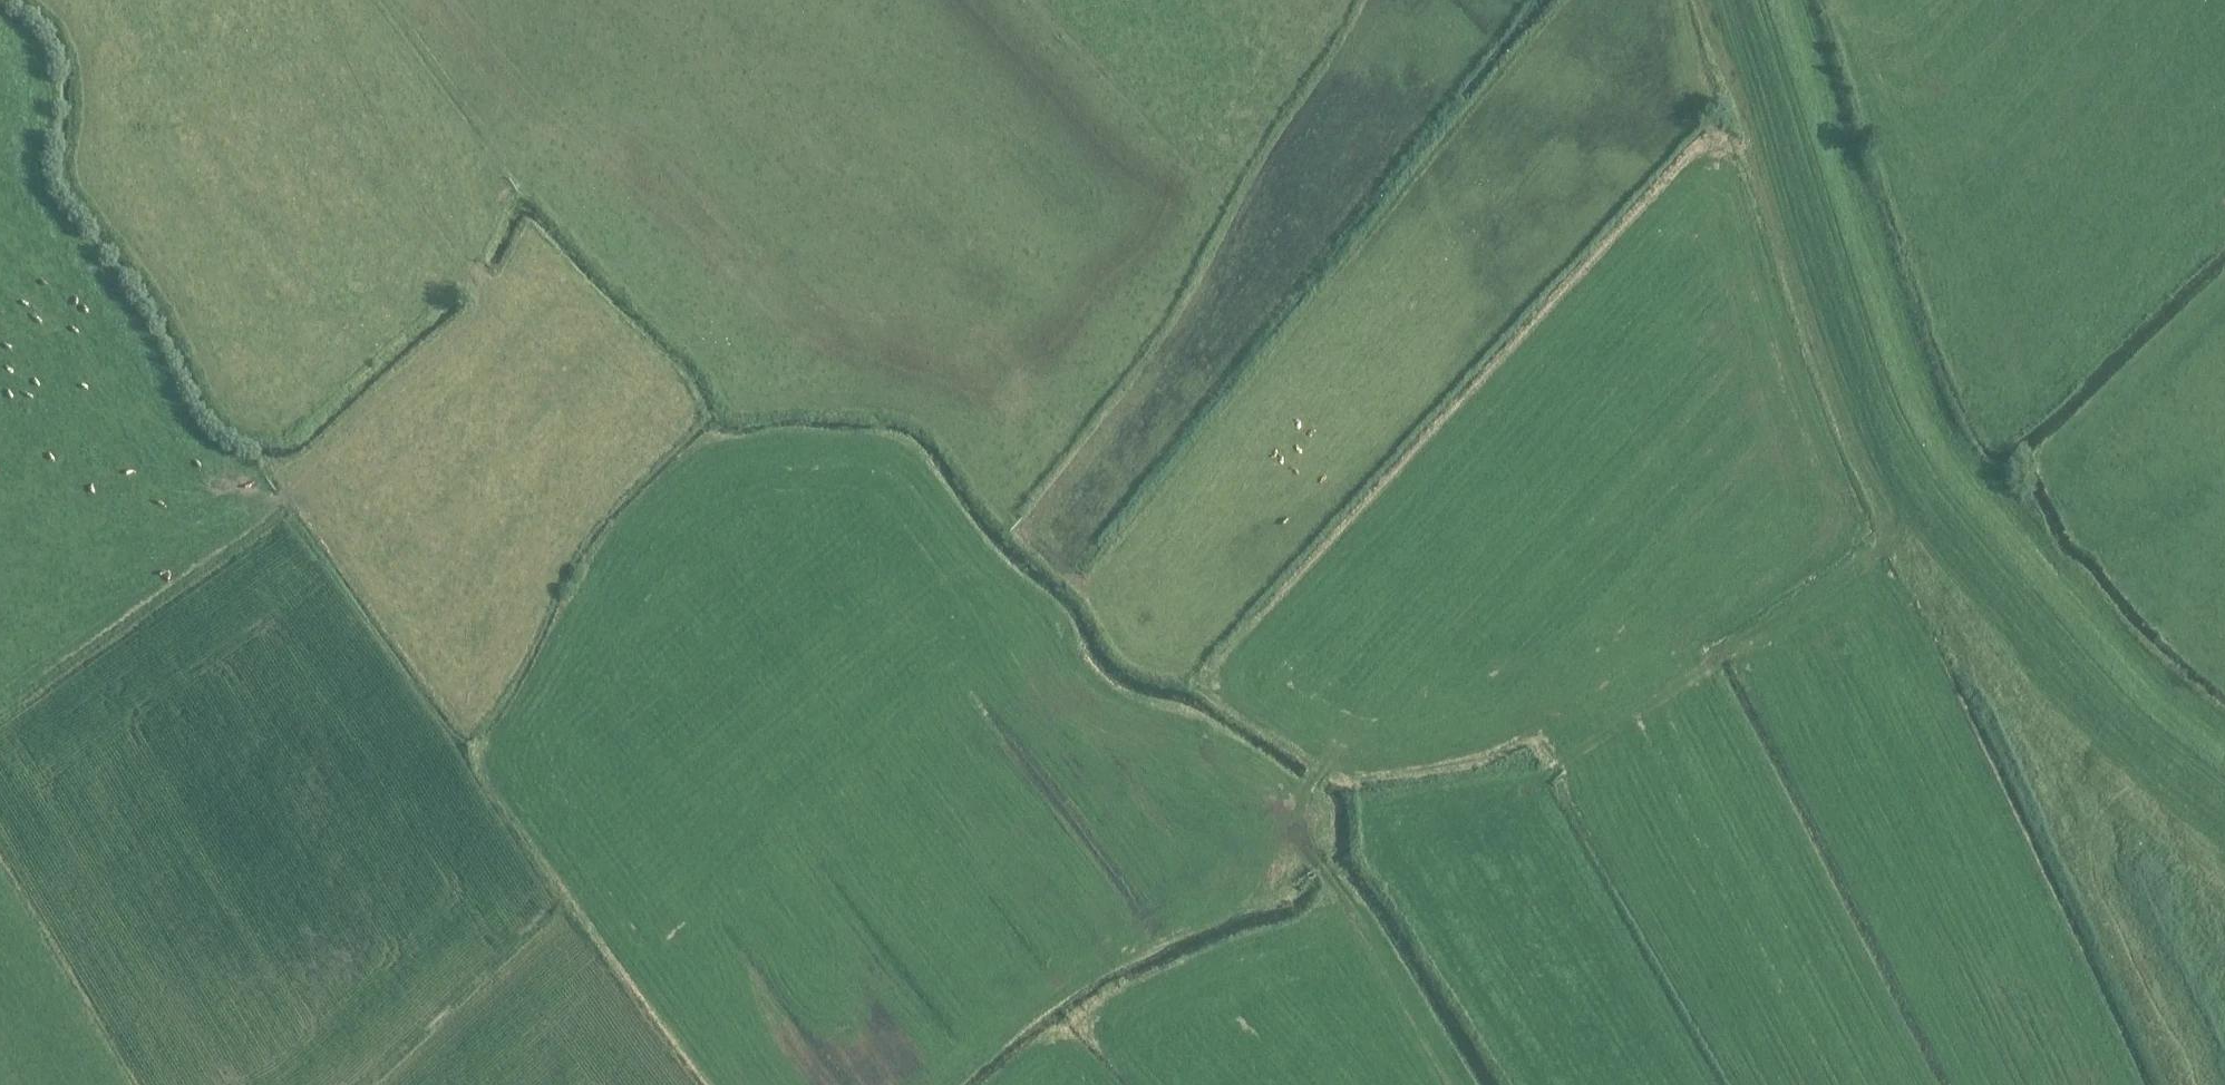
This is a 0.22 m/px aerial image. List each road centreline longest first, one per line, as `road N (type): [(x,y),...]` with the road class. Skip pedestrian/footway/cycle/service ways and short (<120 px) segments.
road 1 (track): [(1702,0),(1840,431),(1882,510),(2061,769),(2224,882)]

